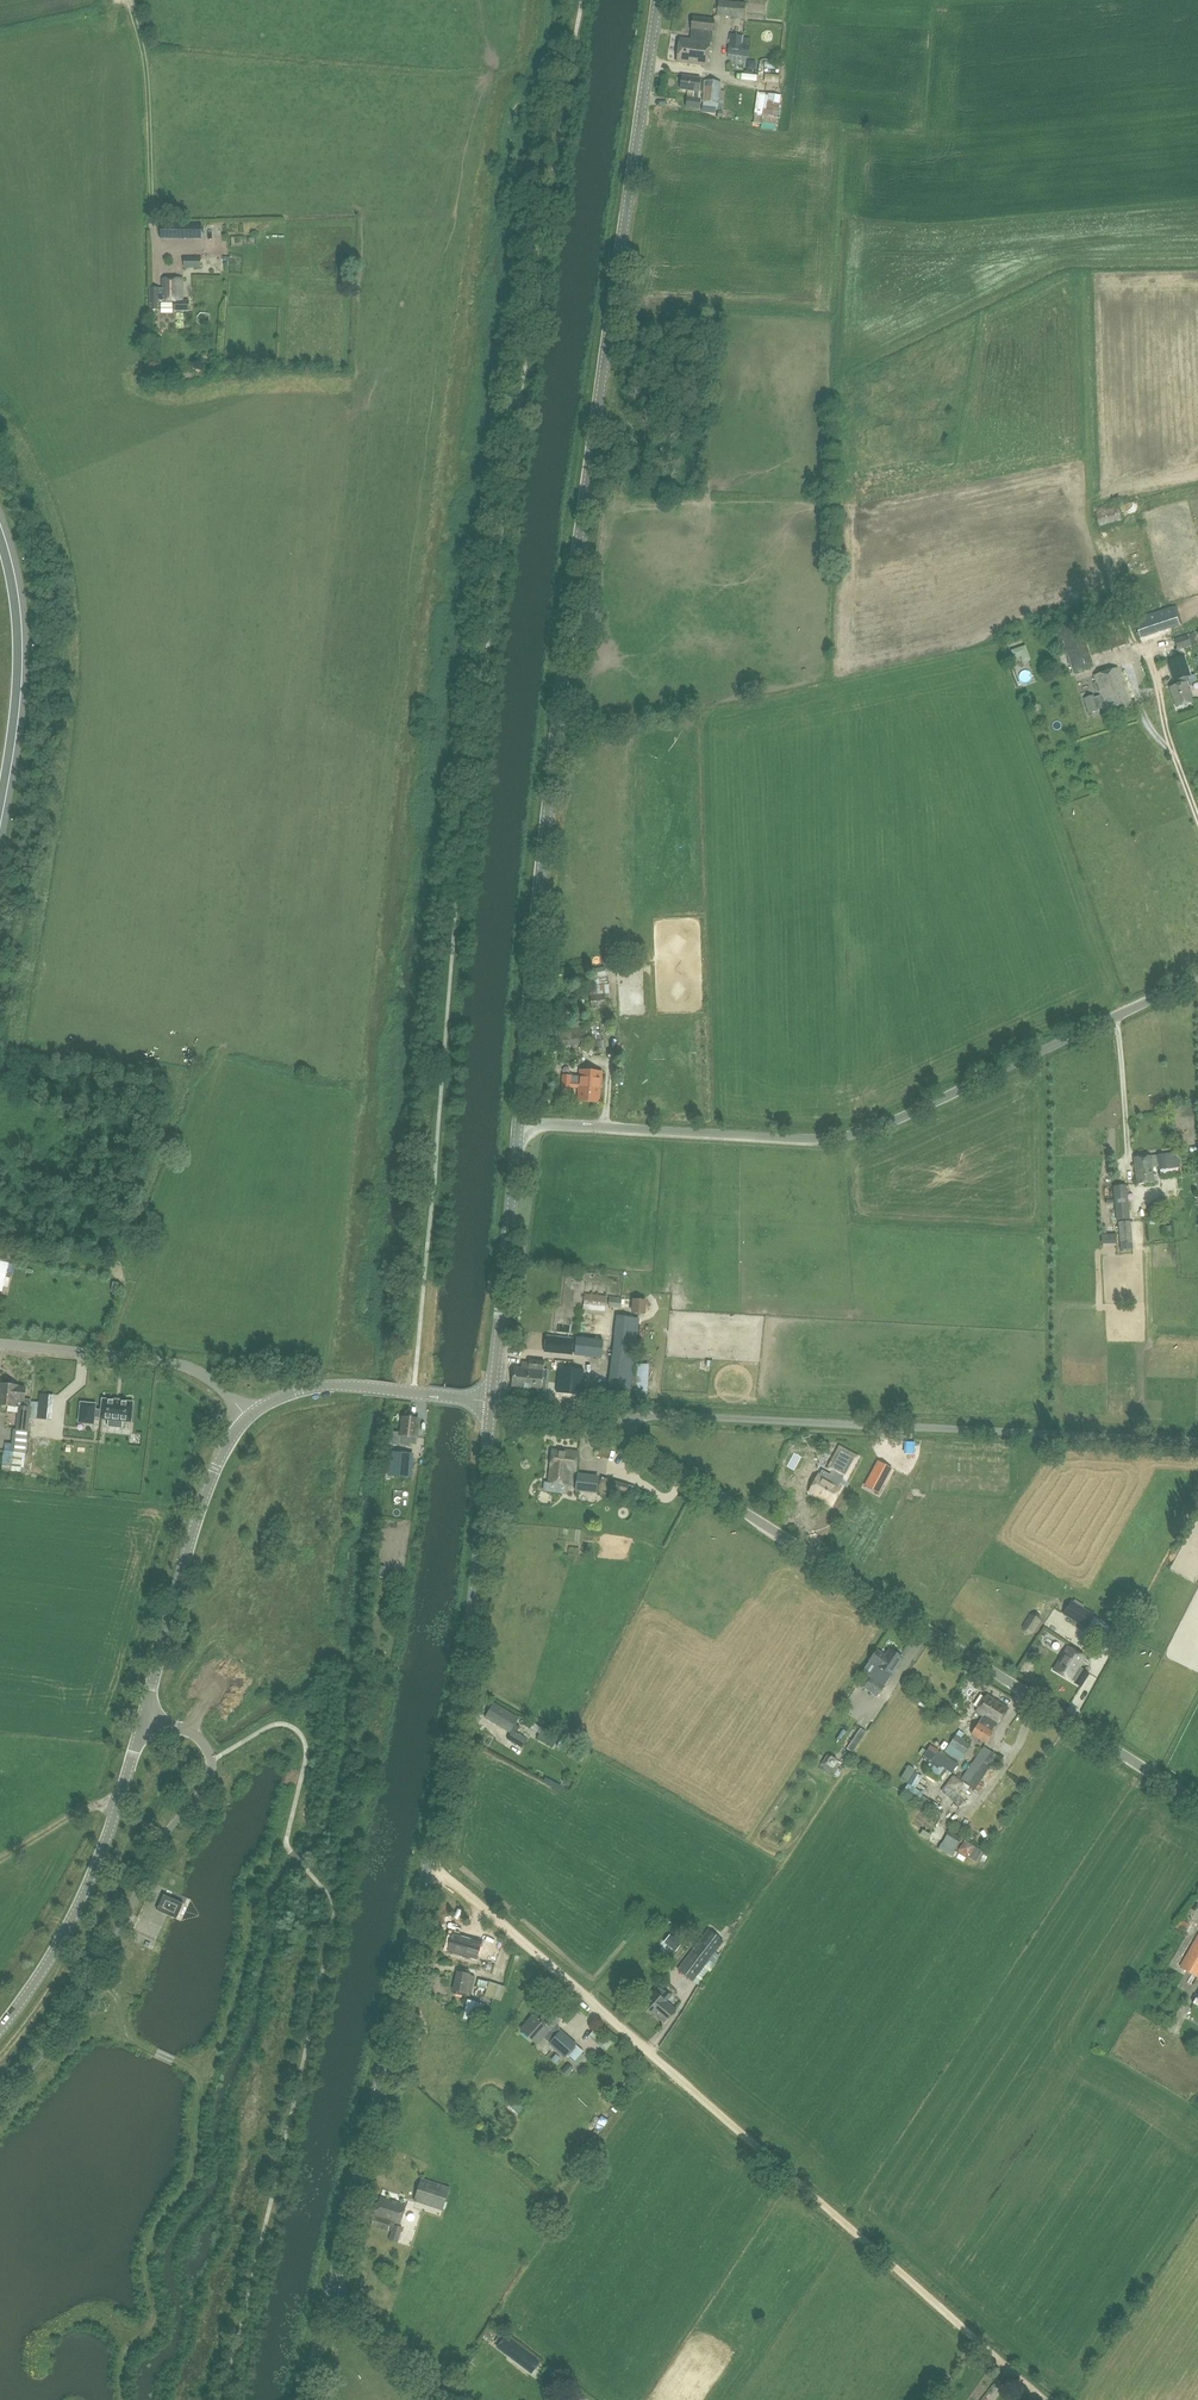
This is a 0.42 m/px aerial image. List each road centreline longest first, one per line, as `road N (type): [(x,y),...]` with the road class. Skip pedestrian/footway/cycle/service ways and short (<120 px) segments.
road 1 (tertiary): [(519,1120),(569,619),(658,0)]
road 2 (tertiary): [(332,2286),(452,1731),(491,1402)]
road 3 (track): [(1045,2399),(428,1860)]
road 4 (unclassified): [(519,1120),(845,1139),(1197,976)]
road 5 (unclassified): [(1197,1803),(612,1428)]
road 6 (unclassified): [(1197,1441),(668,1415),(612,1428)]
road 7 (track): [(93,1978),(117,1998),(134,2040),(193,2072),(198,2084),(191,2171),(152,2238),(146,2268),(152,2319),(123,2358),(122,2399)]
road 8 (unclassified): [(0,2103),(78,2003),(159,1842),(209,1781),(201,1741),(143,1718)]
road 9 (tertiary): [(0,2029),(81,1902),(143,1718)]
road 10 (tertiary): [(143,1718),(196,1520),(219,1459),(249,1415)]
road 11 (tertiary): [(491,1402),(519,1120)]
road 12 (motorway): [(0,807),(20,637),(0,531)]
road 13 (unclassified): [(249,1415),(188,1366),(0,1343)]
road 14 (tertiary): [(249,1415),(320,1386),(424,1393)]
road 15 (unclassified): [(449,2399),(332,2286)]
road 16 (track): [(118,1806),(78,1811),(0,1861)]
road 17 (unclassified): [(612,1428),(491,1402)]

